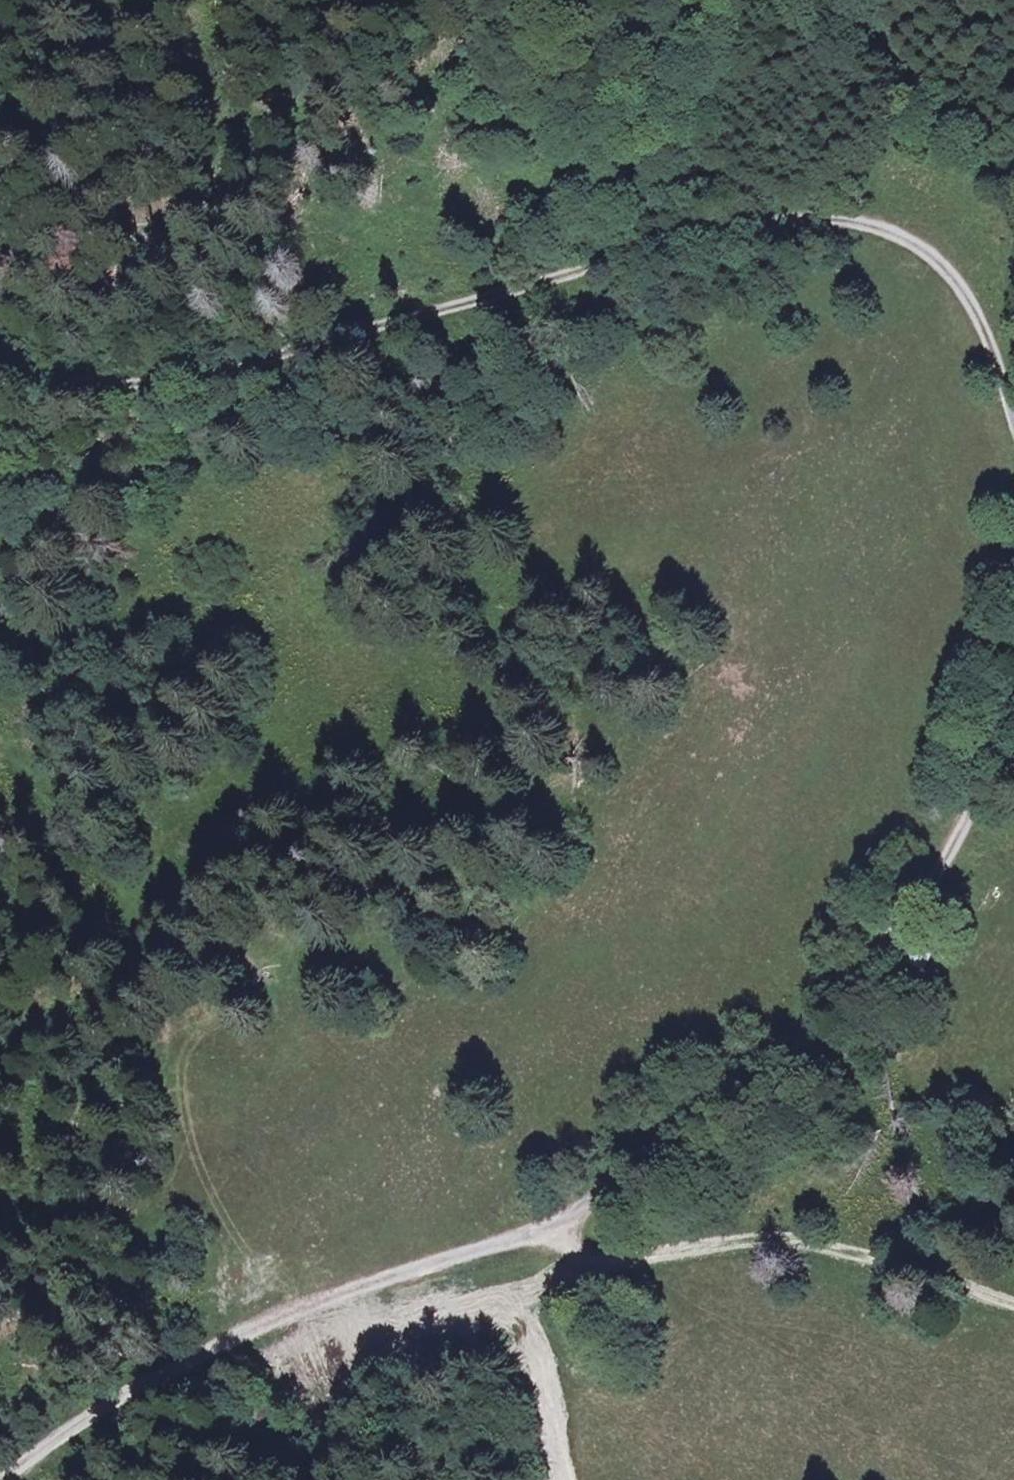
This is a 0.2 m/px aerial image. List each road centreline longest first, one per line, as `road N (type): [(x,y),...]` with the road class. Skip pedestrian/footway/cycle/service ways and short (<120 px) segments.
road 1 (unclassified): [(0,1474),(63,1416),(147,1364),(585,1193),(711,1101),(913,891),(1013,734)]
road 2 (unclassified): [(1013,412),(981,324),(947,265),(898,235),(822,215),(719,224),(567,277),(163,384),(88,388),(0,363)]

